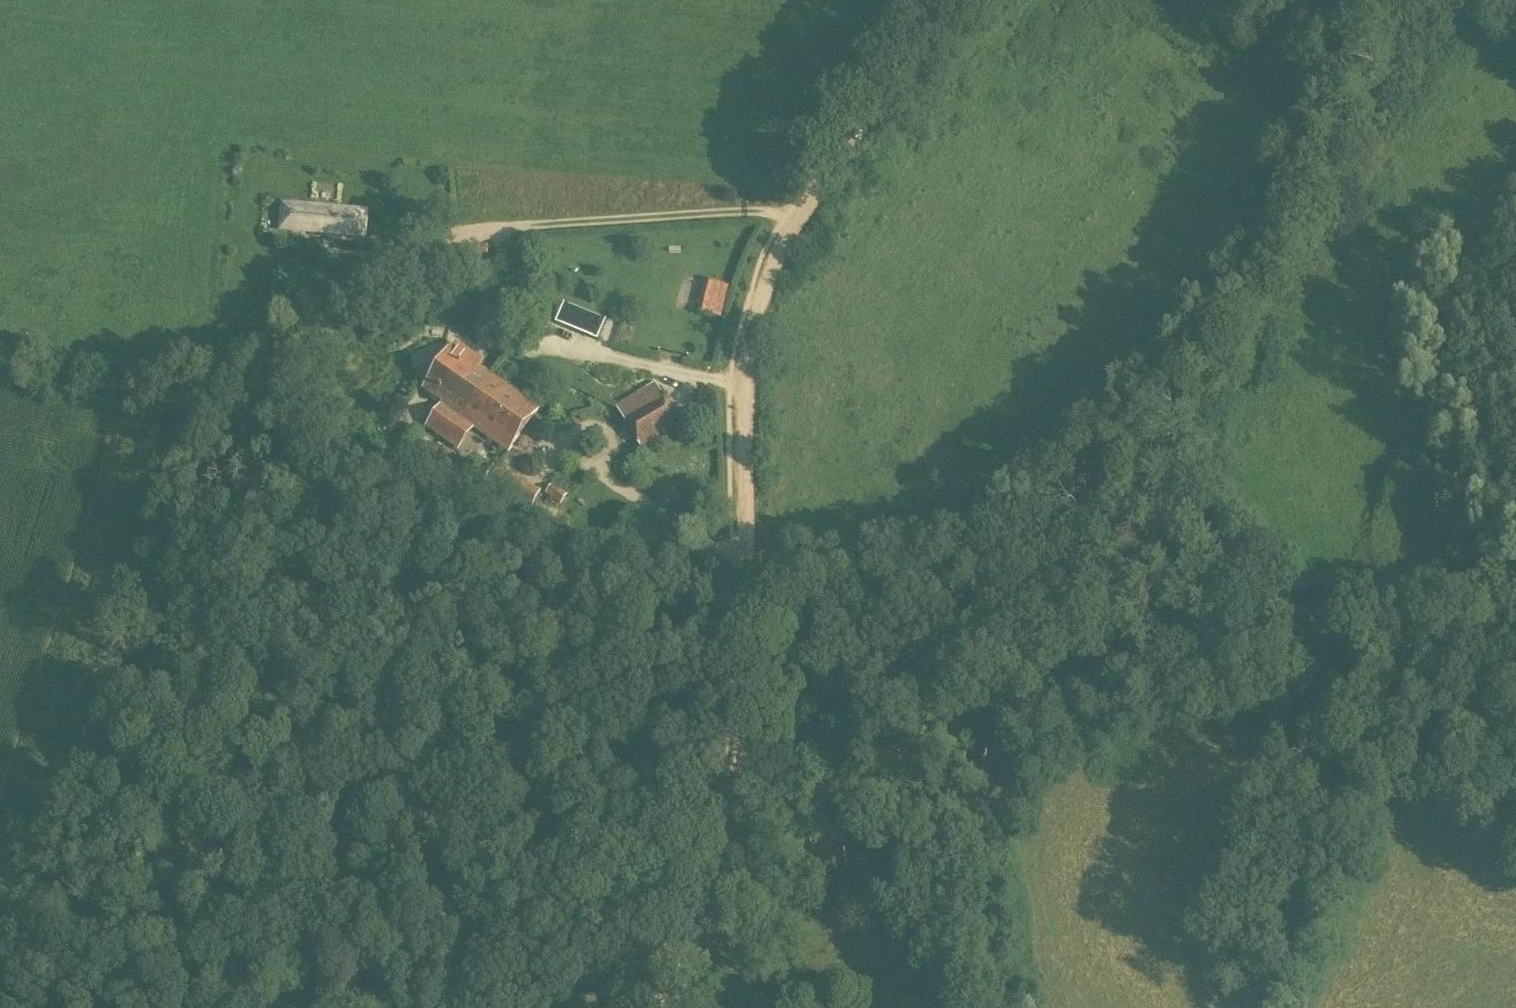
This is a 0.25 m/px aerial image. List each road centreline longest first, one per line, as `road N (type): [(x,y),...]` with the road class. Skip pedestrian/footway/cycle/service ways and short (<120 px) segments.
road 1 (track): [(950,0),(777,254),(750,323),(746,643),(737,750),(721,828)]
road 2 (track): [(702,886),(650,1007)]

